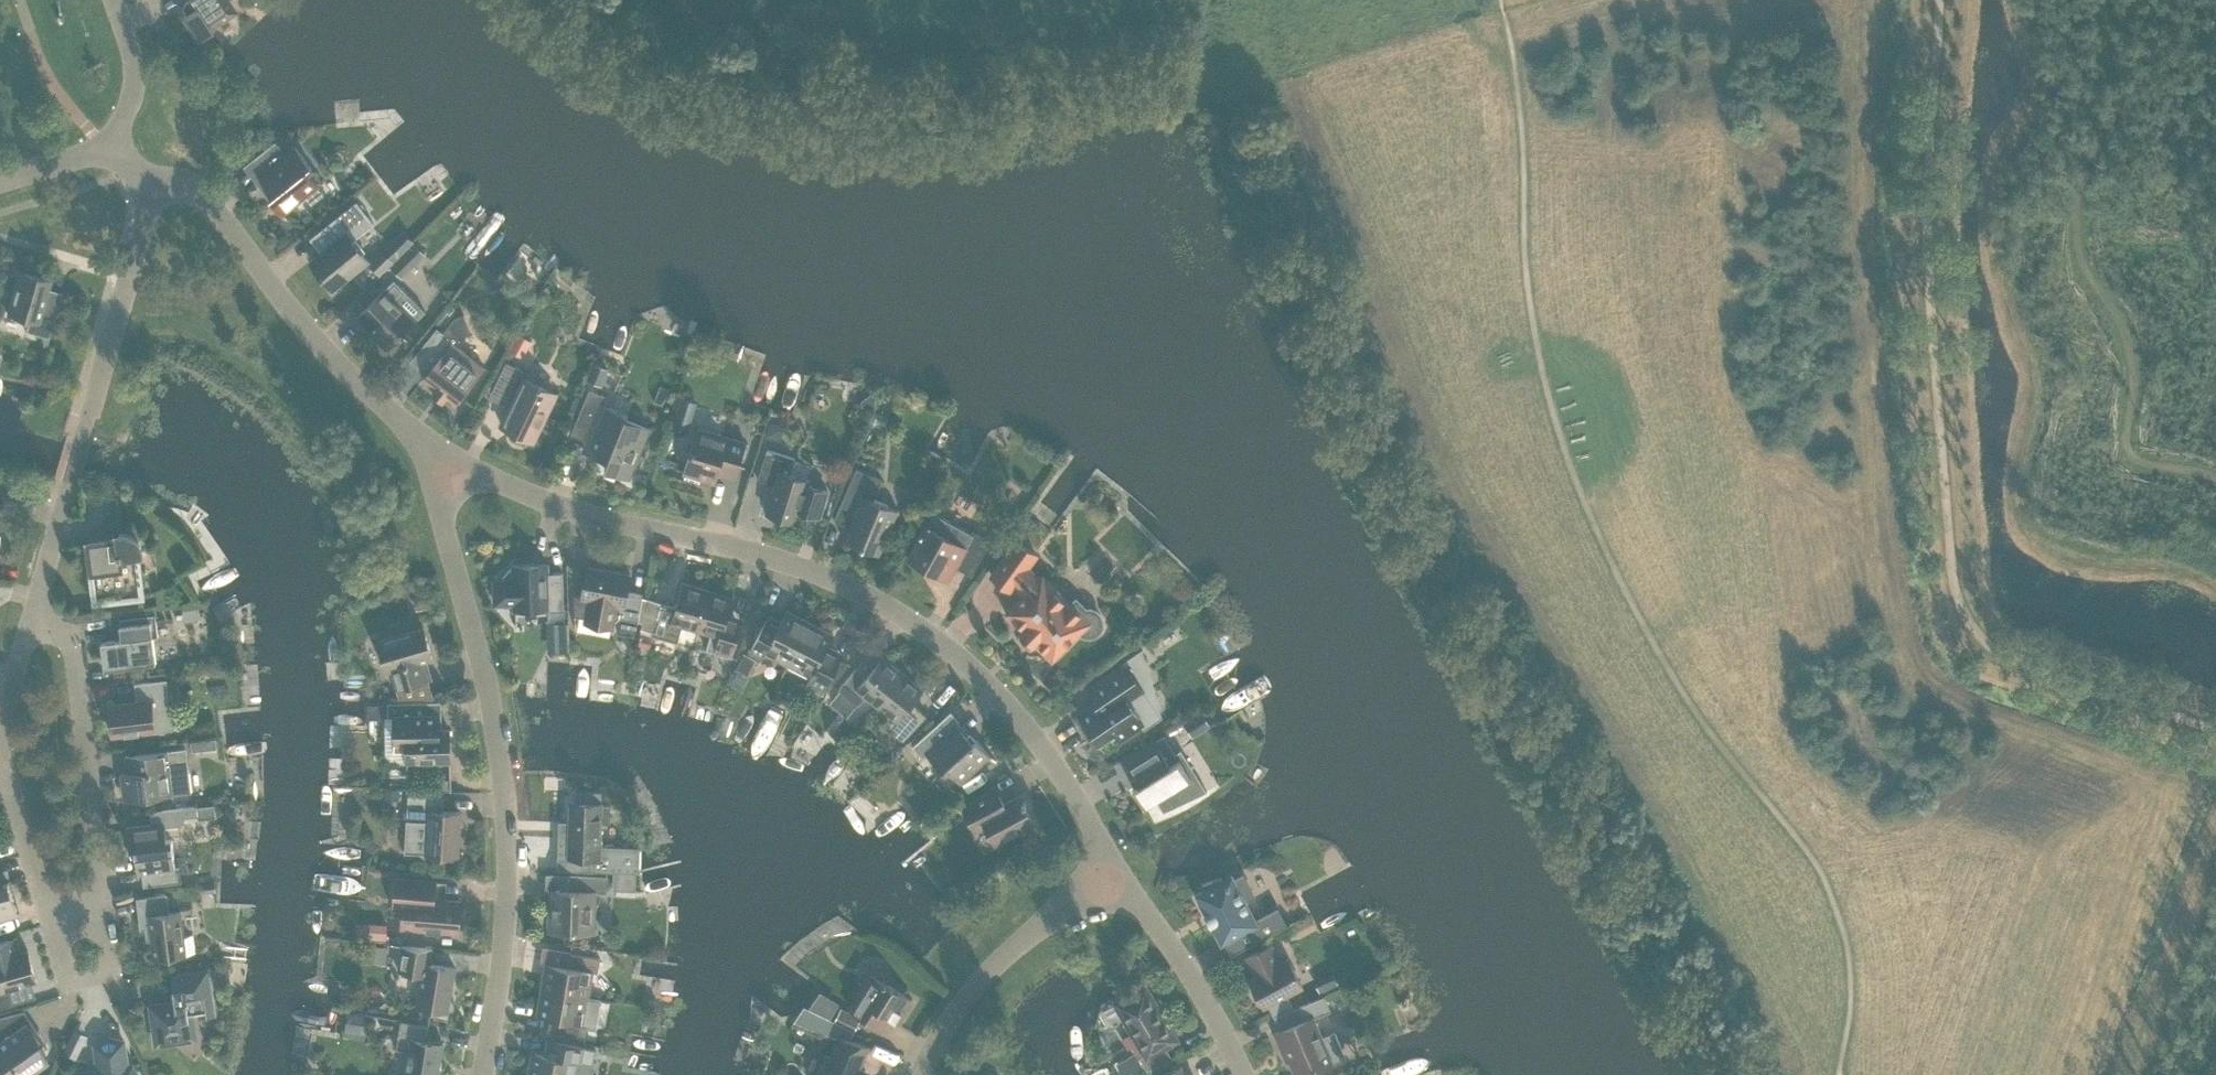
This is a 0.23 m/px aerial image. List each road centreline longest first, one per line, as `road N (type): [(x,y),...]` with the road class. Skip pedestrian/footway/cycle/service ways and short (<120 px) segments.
road 1 (residential): [(1116,875),(1068,792),(978,673),(880,605),(780,560),(474,472),(445,457)]
road 2 (residential): [(480,1074),(511,863),(498,738),(443,511),(445,457)]
road 3 (residential): [(28,624),(152,178)]
road 4 (residential): [(445,457),(287,310),(203,195),(152,178)]
road 5 (residential): [(102,915),(73,636),(28,624)]
road 6 (residential): [(1116,875),(1059,909),(980,984),(920,1074)]
road 7 (residential): [(1246,1074),(1195,979),(1116,875)]
road 8 (residential): [(0,765),(11,821),(57,925)]
road 9 (residential): [(57,925),(70,979),(114,968),(102,915)]
road 10 (residential): [(106,142),(131,107),(137,77),(117,0)]

